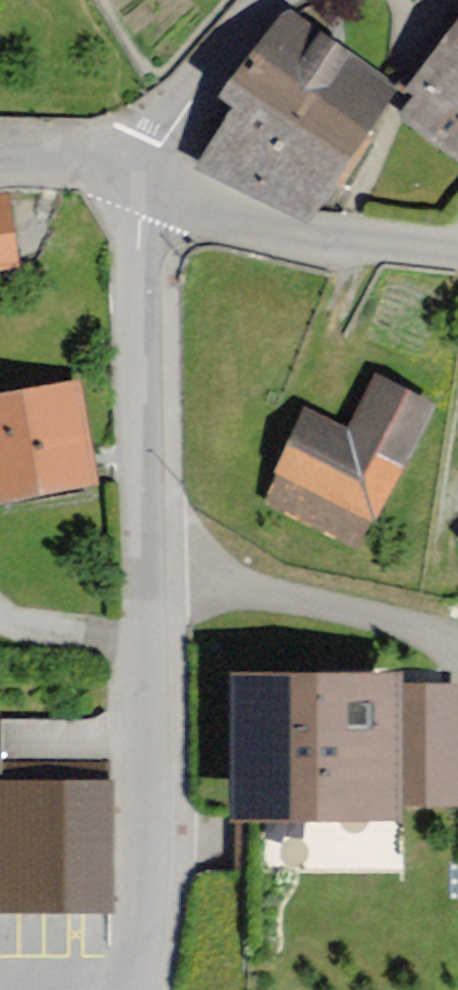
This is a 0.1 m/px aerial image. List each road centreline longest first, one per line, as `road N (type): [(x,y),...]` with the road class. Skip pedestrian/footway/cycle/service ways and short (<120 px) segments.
road 1 (residential): [(131,989),(160,814),(139,214),(145,173)]
road 2 (track): [(457,823),(416,653),(341,600),(154,560)]
road 3 (residential): [(145,173),(281,235),(457,249)]
road 4 (residential): [(279,0),(224,41),(145,173)]
road 5 (residential): [(0,158),(82,159),(145,173)]

